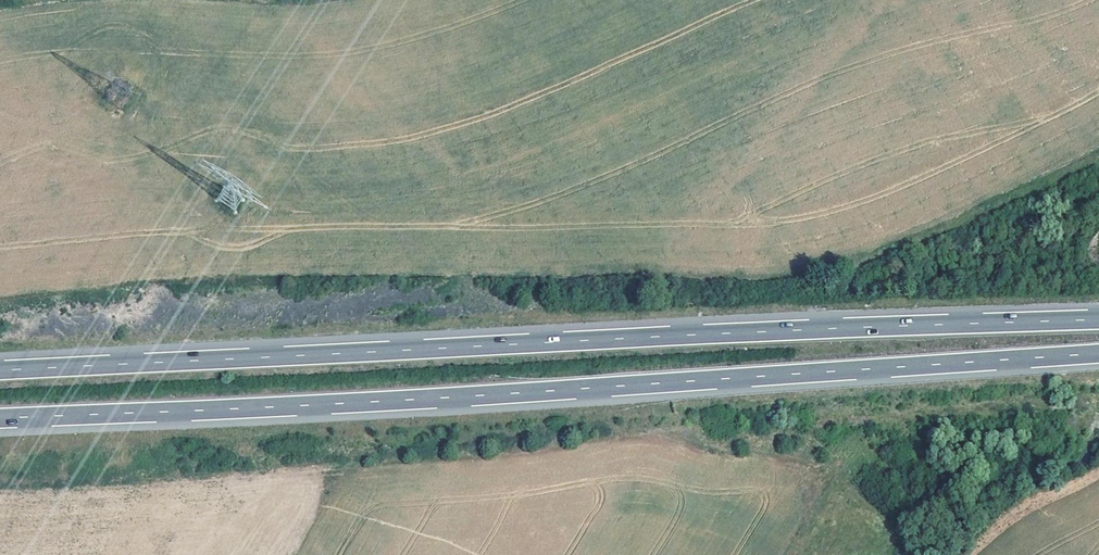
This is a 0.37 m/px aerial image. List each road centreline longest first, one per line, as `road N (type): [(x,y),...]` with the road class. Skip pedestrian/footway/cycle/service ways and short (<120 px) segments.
road 1 (motorway): [(0,422),(1098,357)]
road 2 (motorway): [(1098,322),(0,375)]
road 3 (track): [(689,437),(1098,402)]

